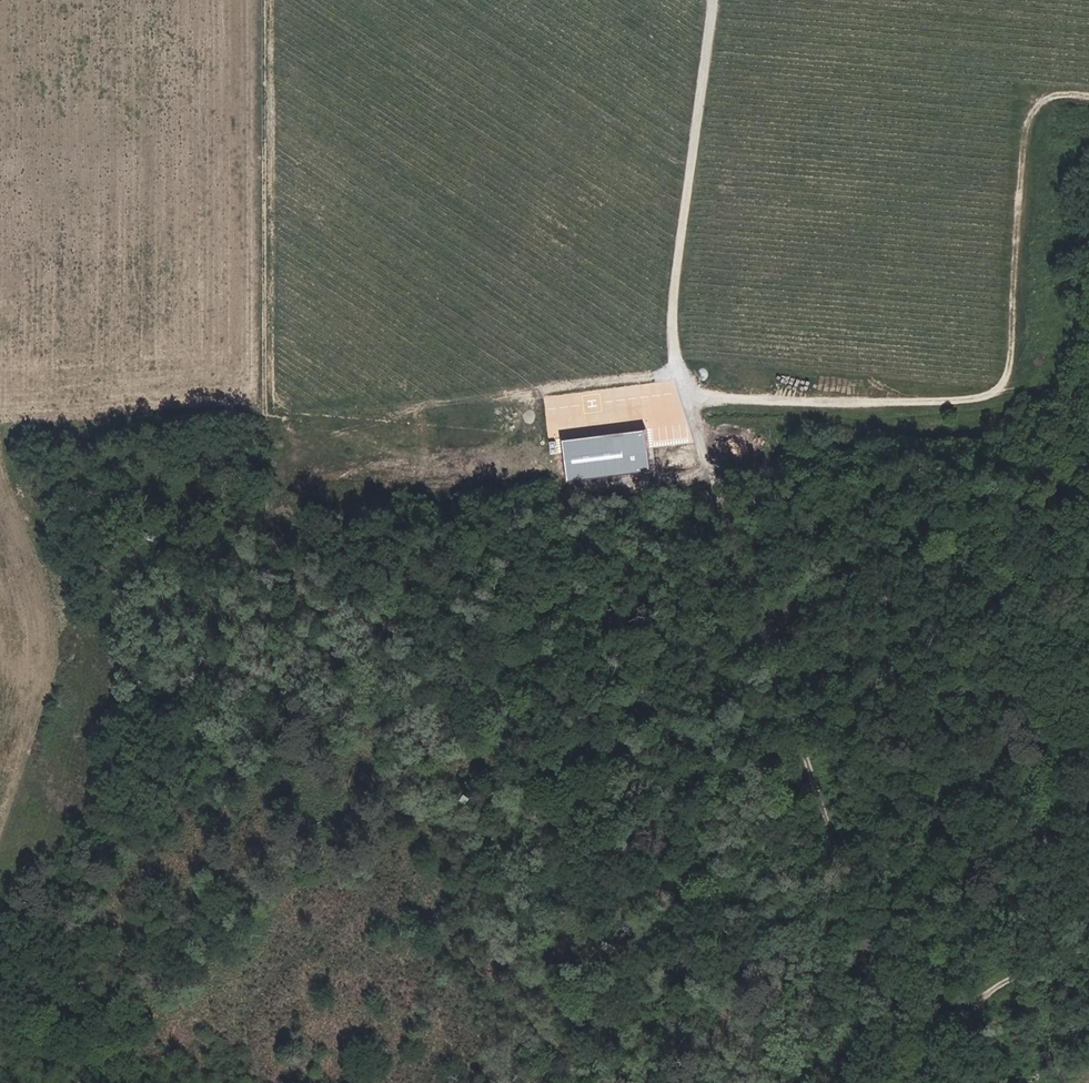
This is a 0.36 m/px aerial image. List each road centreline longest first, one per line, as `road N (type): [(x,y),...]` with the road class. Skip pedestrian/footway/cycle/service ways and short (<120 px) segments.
road 1 (track): [(703,398),(826,405),(957,401),(1000,391),(1025,143),(1039,99),(1088,98)]

